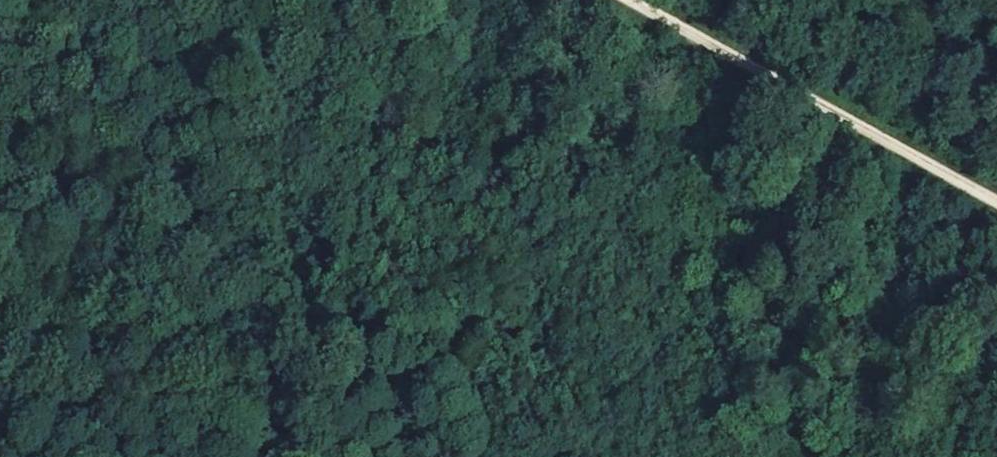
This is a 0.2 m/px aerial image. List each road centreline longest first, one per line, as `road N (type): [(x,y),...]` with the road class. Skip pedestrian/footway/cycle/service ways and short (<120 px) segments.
road 1 (track): [(996,199),(634,0)]

